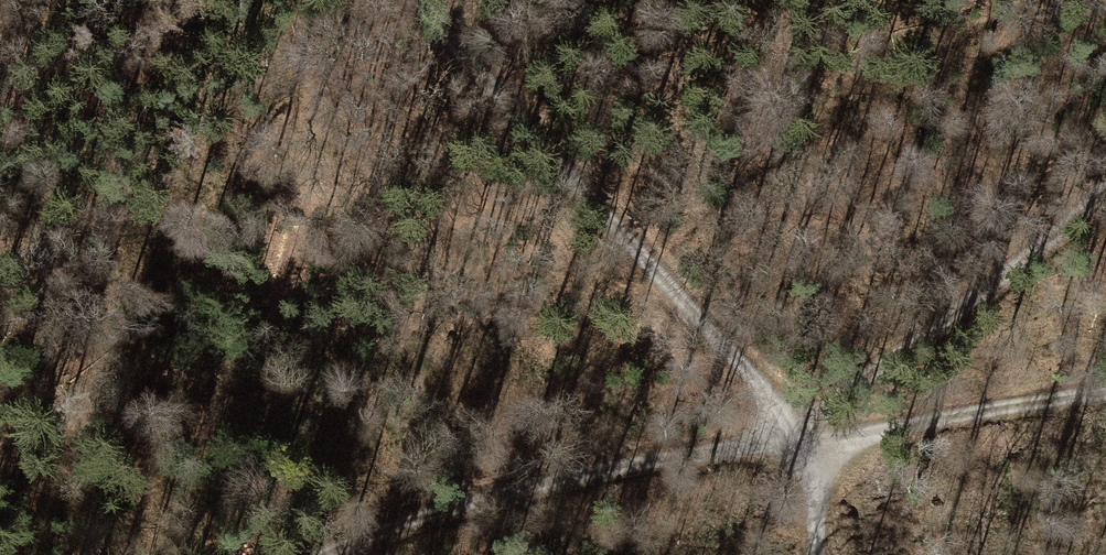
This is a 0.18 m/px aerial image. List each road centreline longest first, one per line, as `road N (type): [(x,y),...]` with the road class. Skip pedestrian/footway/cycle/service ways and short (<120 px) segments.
road 1 (track): [(328,554),(472,499),(685,454),(1105,393)]
road 2 (track): [(813,437),(656,275),(412,0)]
road 3 (track): [(813,437),(854,391),(1004,283),(1105,190)]

